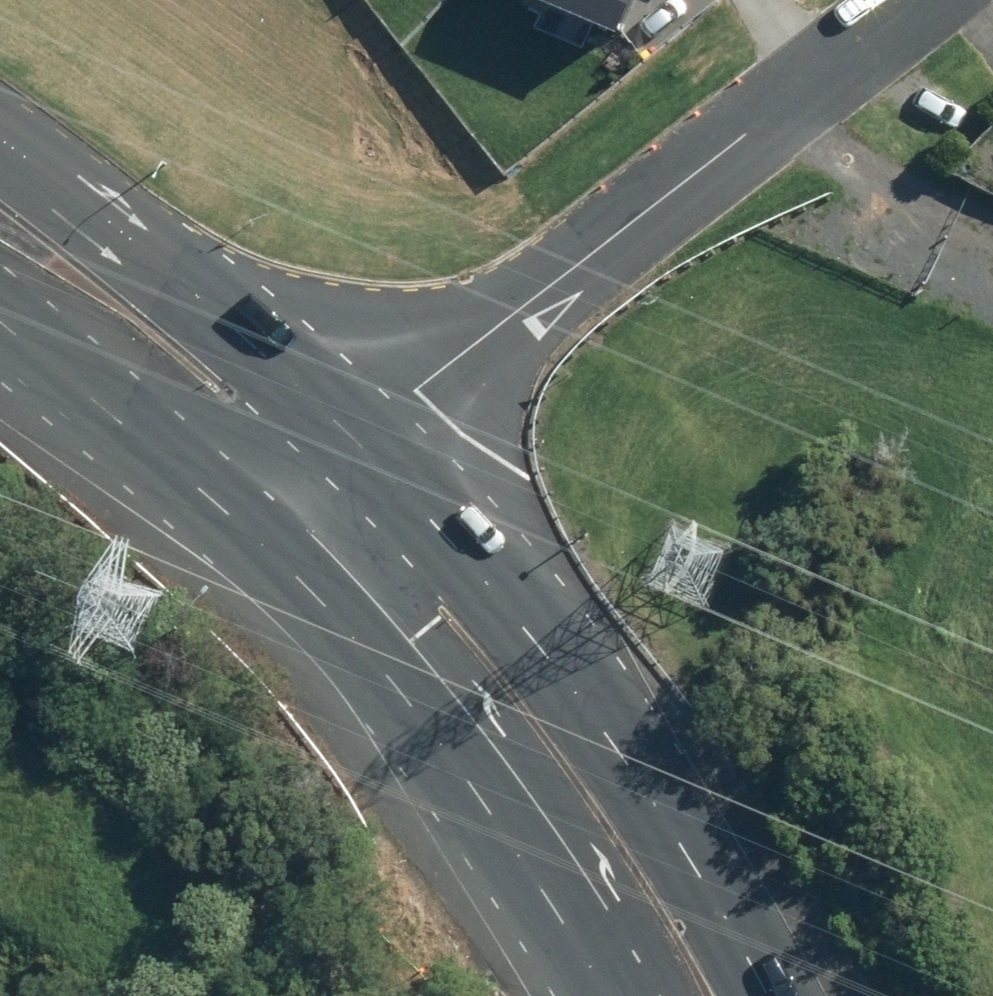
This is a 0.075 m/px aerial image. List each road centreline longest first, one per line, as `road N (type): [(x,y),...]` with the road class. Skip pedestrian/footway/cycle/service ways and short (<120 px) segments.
road 1 (residential): [(913,0),(300,472)]
road 2 (secondary): [(300,472),(472,582),(562,660),(640,747),(775,995)]
road 3 (secondary): [(607,995),(300,472)]
road 4 (secondary): [(0,237),(300,472)]
road 5 (track): [(758,124),(992,230)]
road 6 (track): [(871,175),(911,242),(992,275)]

